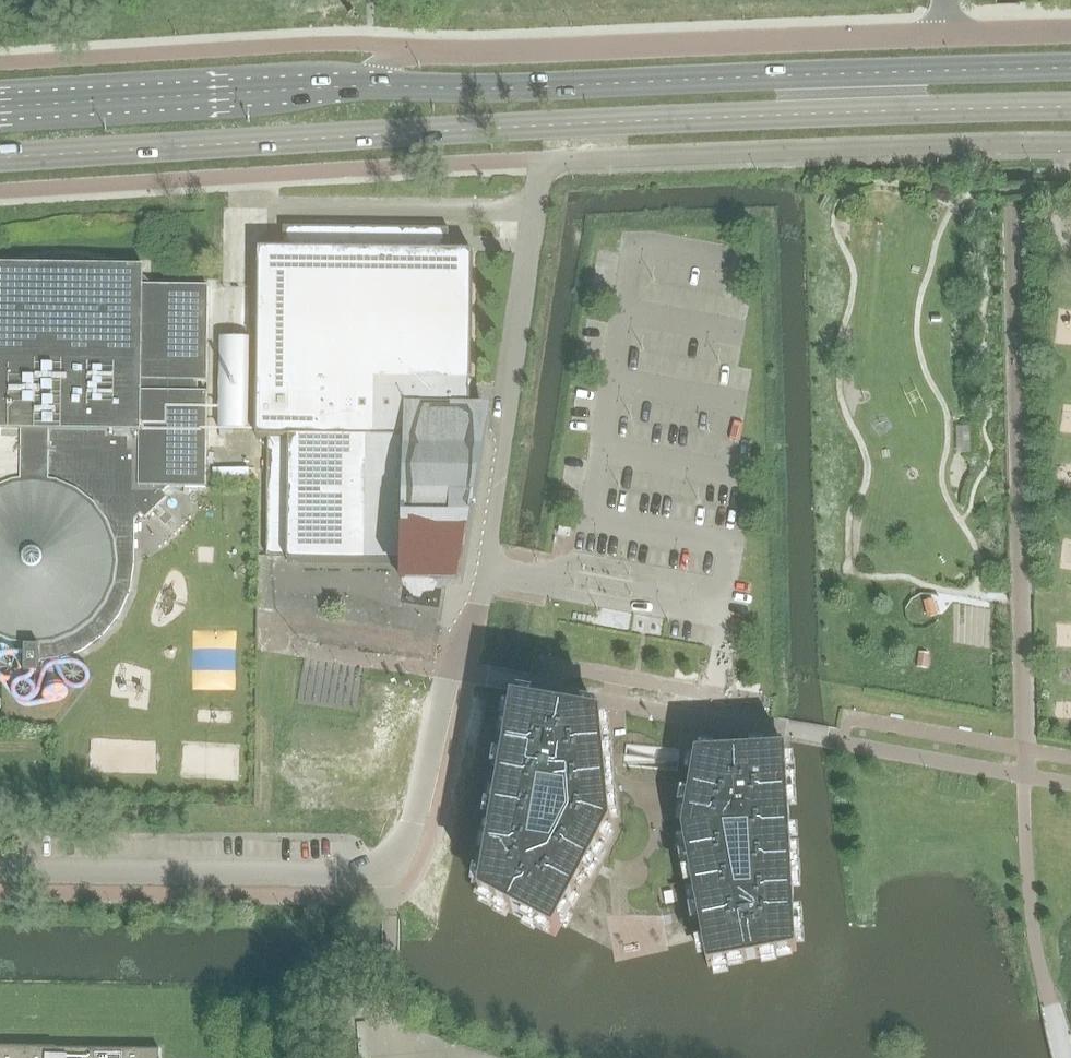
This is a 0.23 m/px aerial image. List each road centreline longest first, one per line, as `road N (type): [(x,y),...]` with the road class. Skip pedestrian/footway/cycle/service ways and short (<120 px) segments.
road 1 (unclassified): [(544,160),(486,571),(444,680),(413,817),(391,860),(380,870),(337,875),(0,870)]
road 2 (primary): [(0,159),(573,124),(1070,107)]
road 3 (primary): [(1070,68),(354,87)]
road 4 (residential): [(946,34),(405,53)]
road 5 (unclassified): [(544,160),(1070,143)]
road 6 (primary): [(354,87),(0,108)]
road 7 (residential): [(1070,30),(946,34)]

